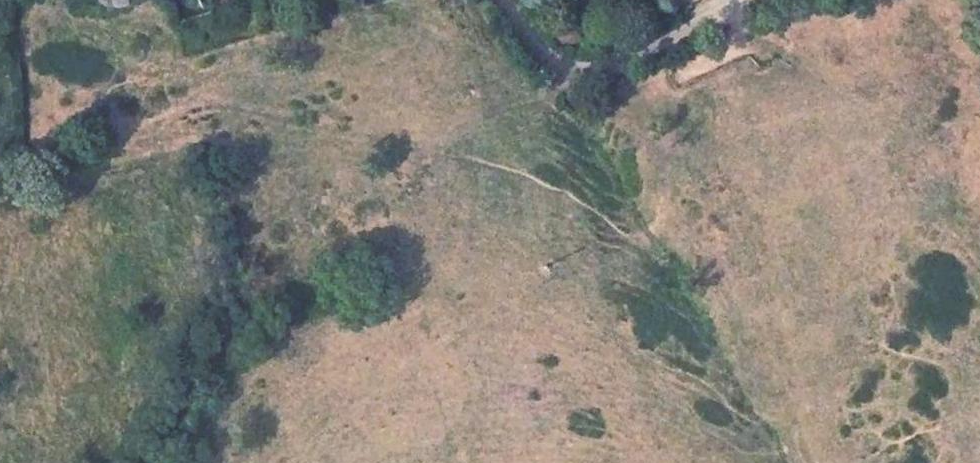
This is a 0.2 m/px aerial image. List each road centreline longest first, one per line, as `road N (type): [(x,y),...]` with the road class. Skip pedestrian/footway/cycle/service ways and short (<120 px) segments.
road 1 (residential): [(506,0),(541,53),(581,69),(636,57),(751,0)]

